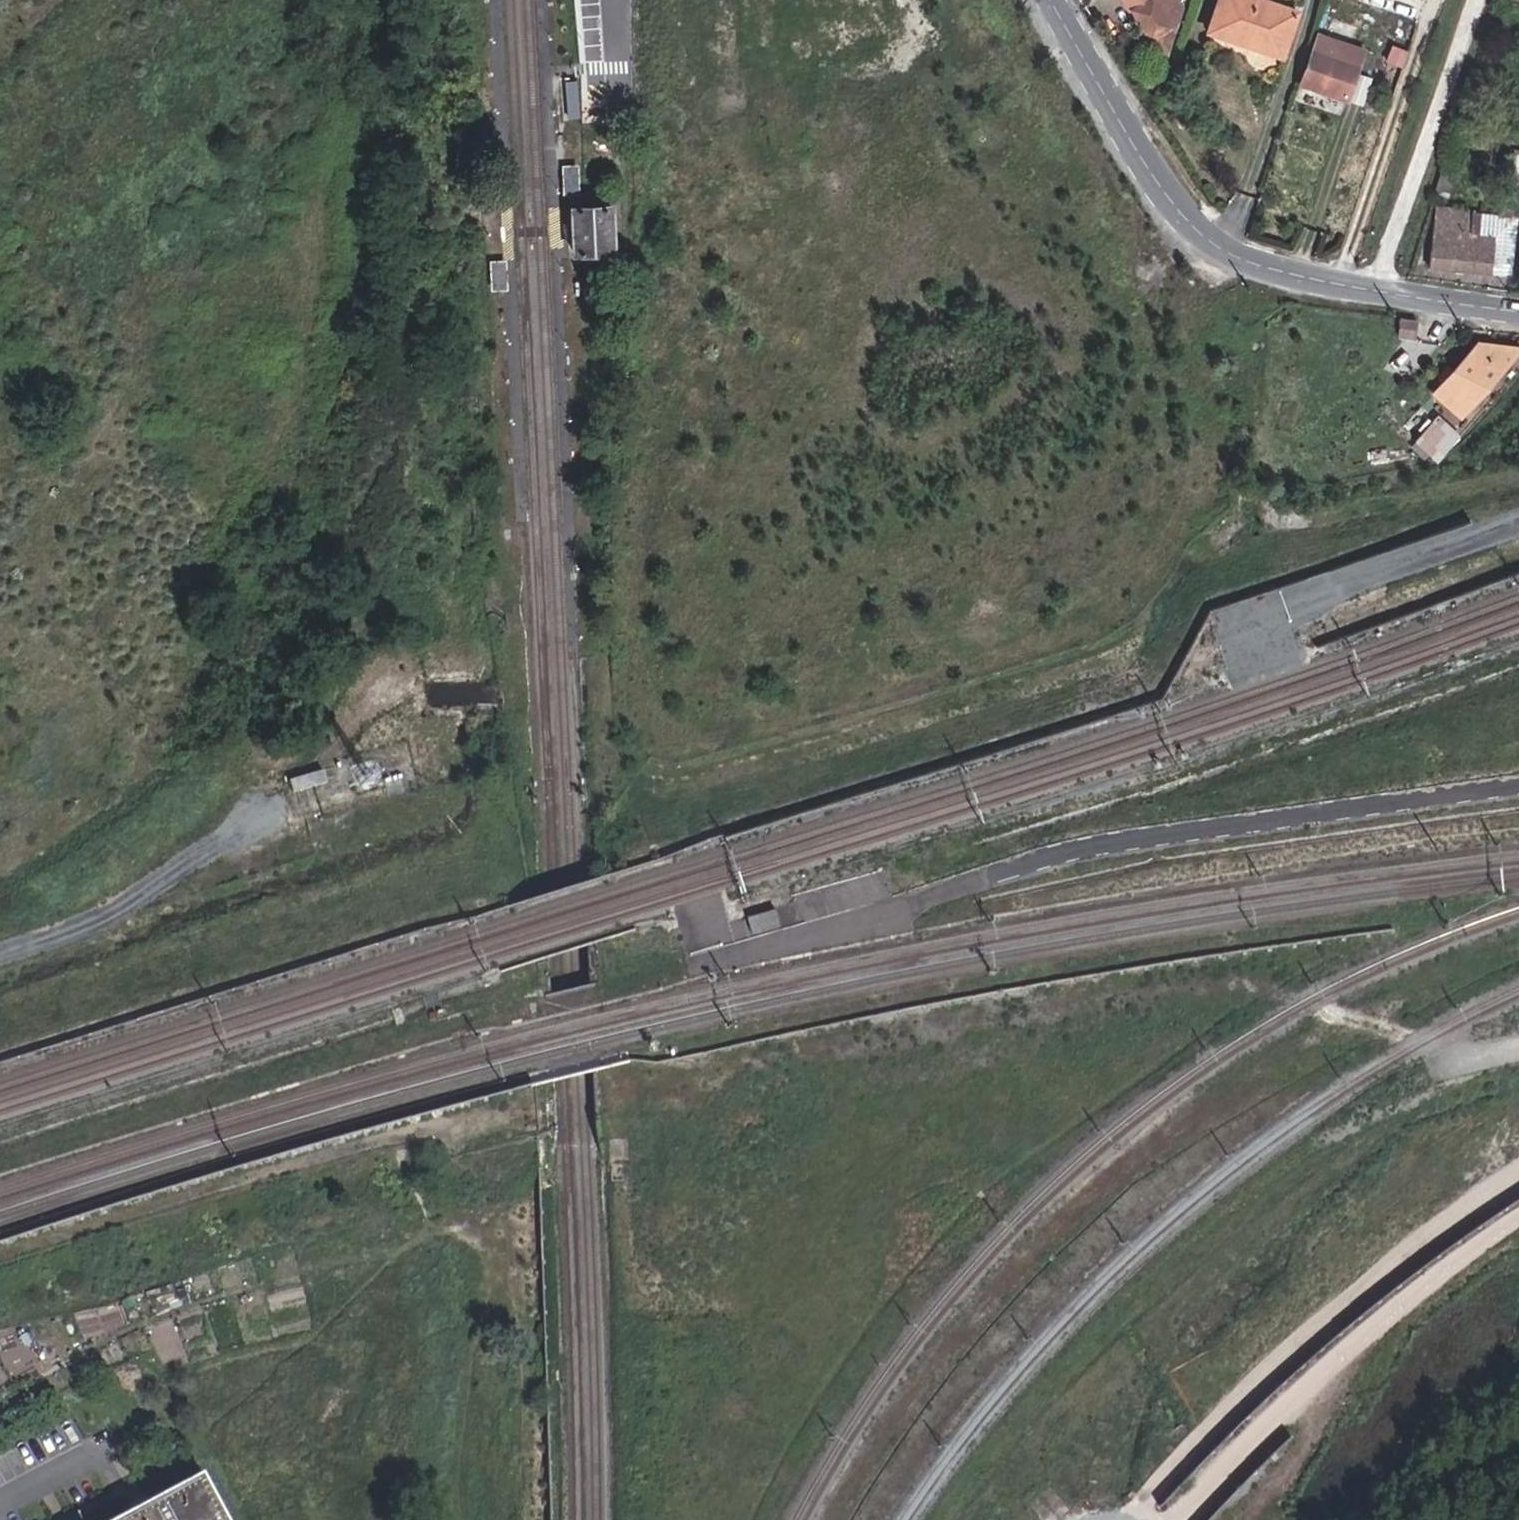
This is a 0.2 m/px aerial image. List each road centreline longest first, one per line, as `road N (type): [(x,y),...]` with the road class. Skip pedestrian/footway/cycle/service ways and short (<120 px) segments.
road 1 (residential): [(1049,0),(1170,209),(1219,257),(1280,286),(1518,310)]
road 2 (track): [(1381,296),(1480,0)]
road 3 (track): [(1341,1354),(1335,1391),(1286,1465),(1237,1519)]

